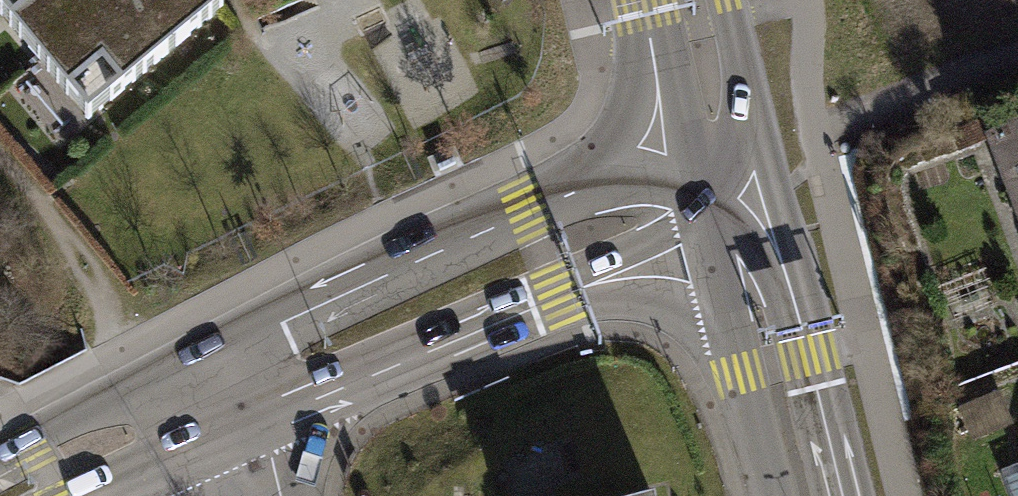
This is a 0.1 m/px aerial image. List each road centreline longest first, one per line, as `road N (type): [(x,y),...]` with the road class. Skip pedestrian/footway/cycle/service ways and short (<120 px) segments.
road 1 (tertiary): [(256,379),(722,180)]
road 2 (primary): [(722,180),(806,495)]
road 3 (tertiary): [(256,379),(123,403),(0,457)]
road 4 (tertiary): [(92,495),(153,465),(256,379)]
road 5 (primary): [(677,0),(722,180)]
road 6 (residential): [(256,379),(283,495)]

